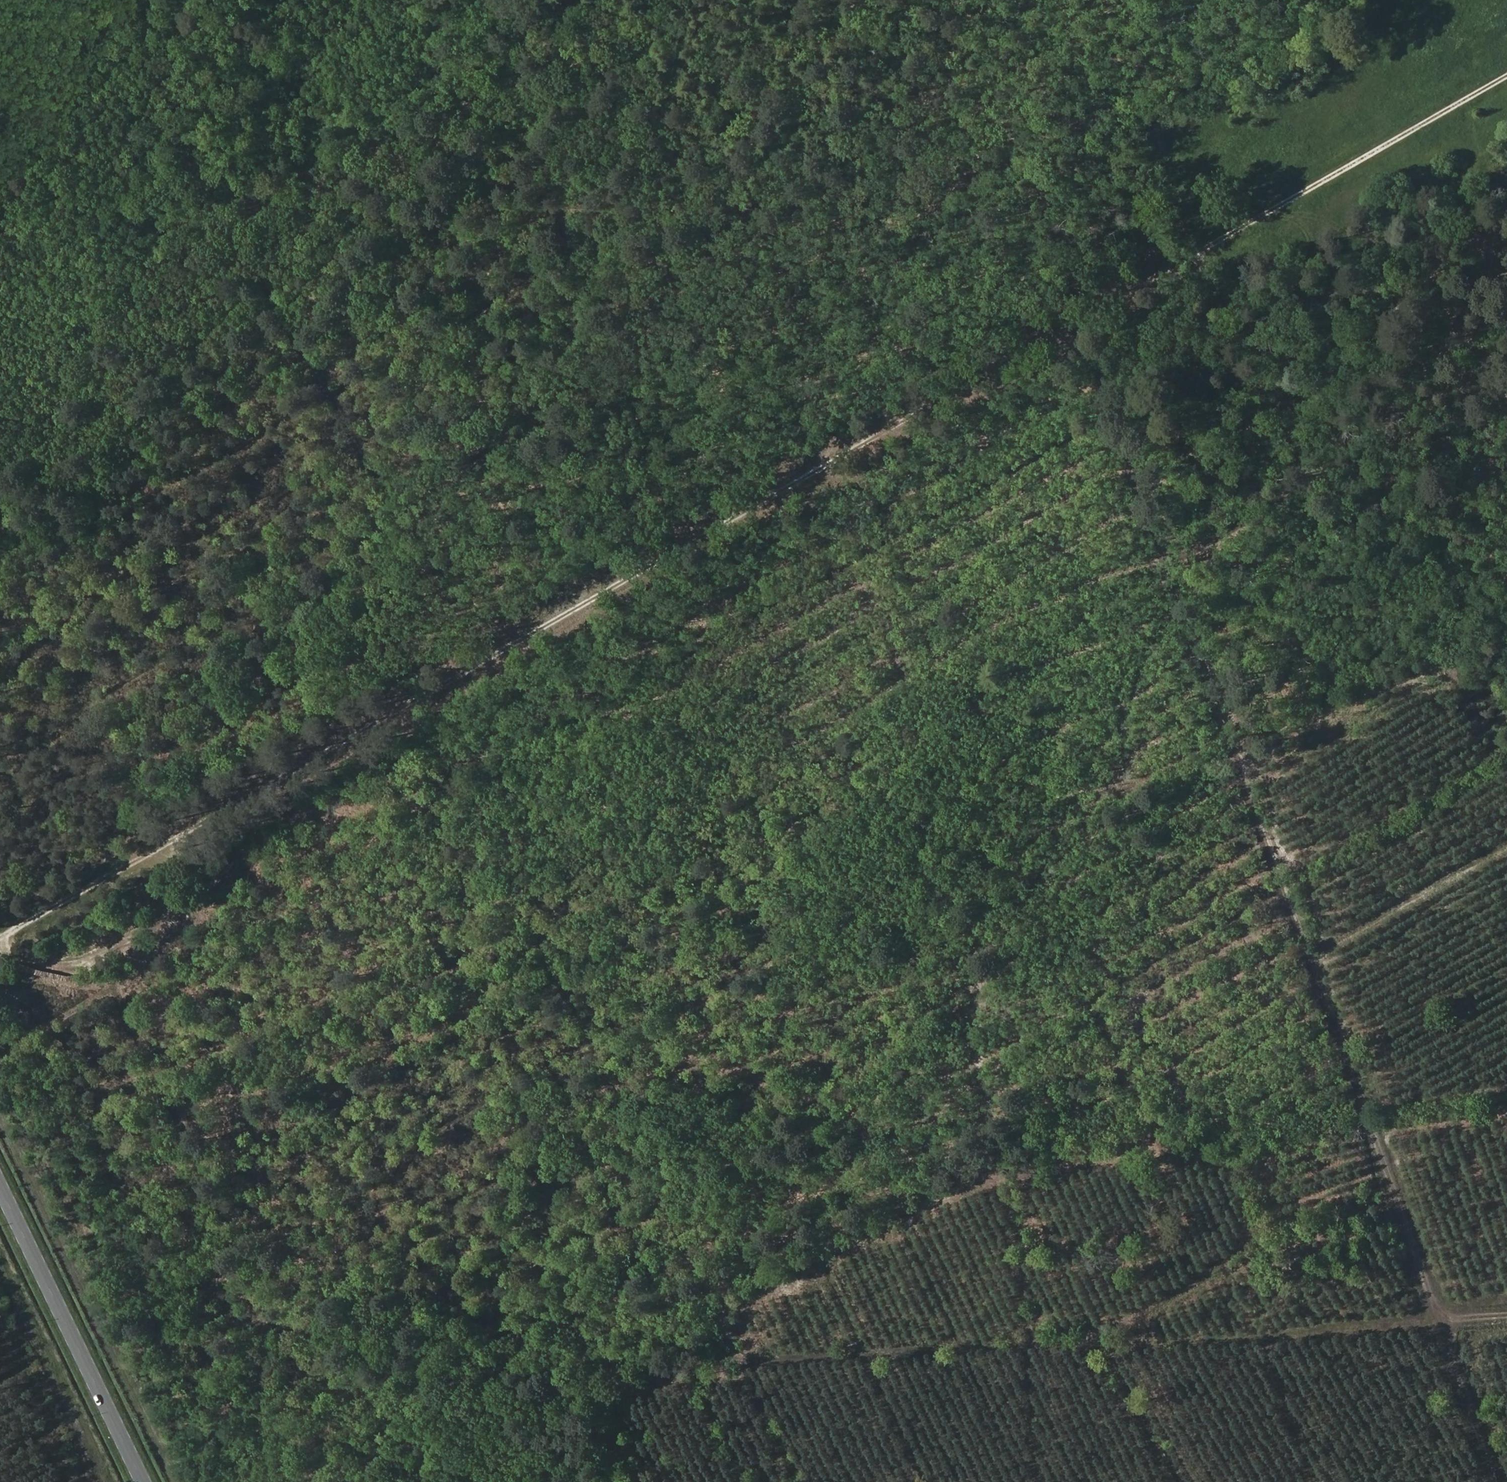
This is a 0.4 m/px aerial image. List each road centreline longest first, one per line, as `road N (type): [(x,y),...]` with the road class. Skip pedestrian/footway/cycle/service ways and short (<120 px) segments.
road 1 (track): [(1506,75),(0,939)]
road 2 (secondary): [(0,1177),(149,1481)]

